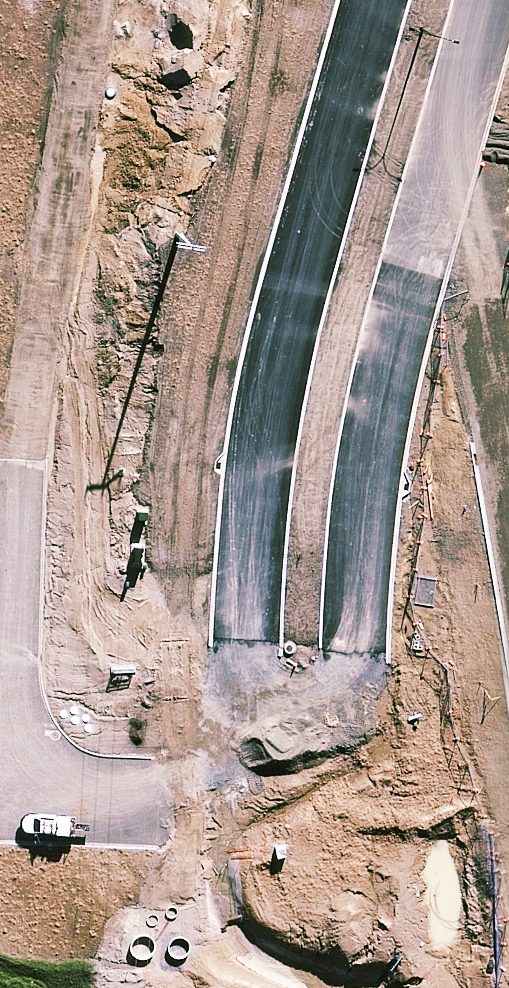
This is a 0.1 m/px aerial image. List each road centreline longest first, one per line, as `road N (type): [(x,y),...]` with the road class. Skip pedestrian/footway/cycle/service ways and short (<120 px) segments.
road 1 (tertiary): [(490,0),(377,401),(360,497),(354,647)]
road 2 (tertiary): [(245,648),(271,365),(372,0)]
road 3 (track): [(22,493),(42,281),(92,0)]
road 4 (unknown): [(354,647),(353,856),(339,987)]
road 5 (unknown): [(227,987),(246,866),(245,648)]
road 6 (track): [(154,805),(211,759),(239,696),(245,648),(354,647)]

